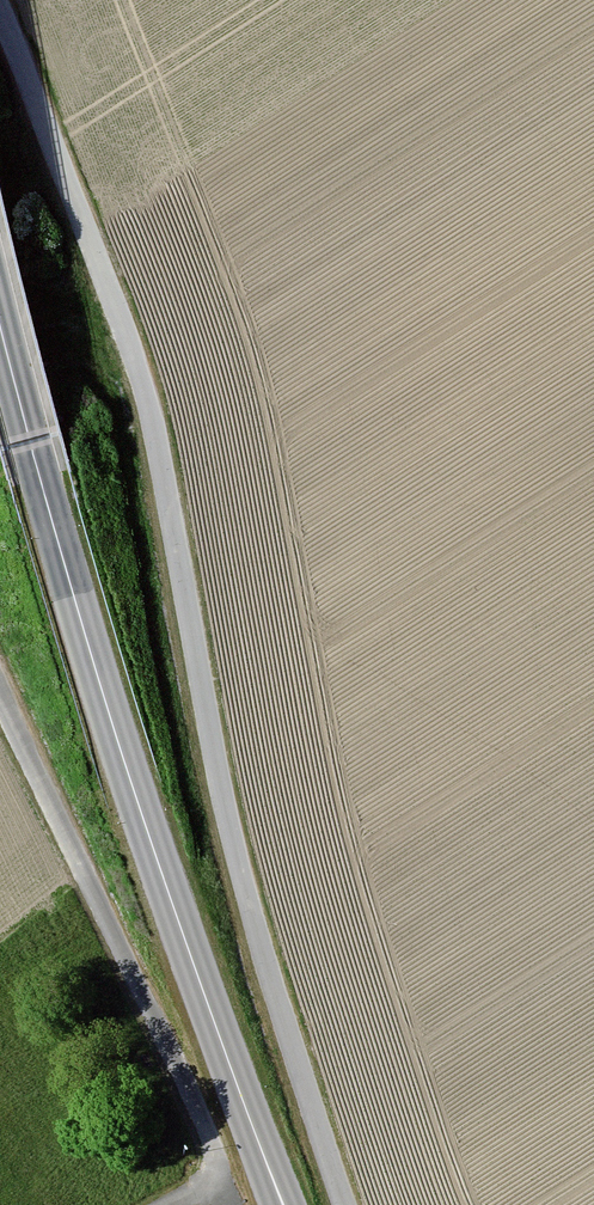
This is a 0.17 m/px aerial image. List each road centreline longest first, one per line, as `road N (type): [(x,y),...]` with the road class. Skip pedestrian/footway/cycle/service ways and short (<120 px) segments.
road 1 (track): [(0,12),(143,387),(240,867),(344,1204)]
road 2 (tertiary): [(283,1204),(119,746),(0,325)]

